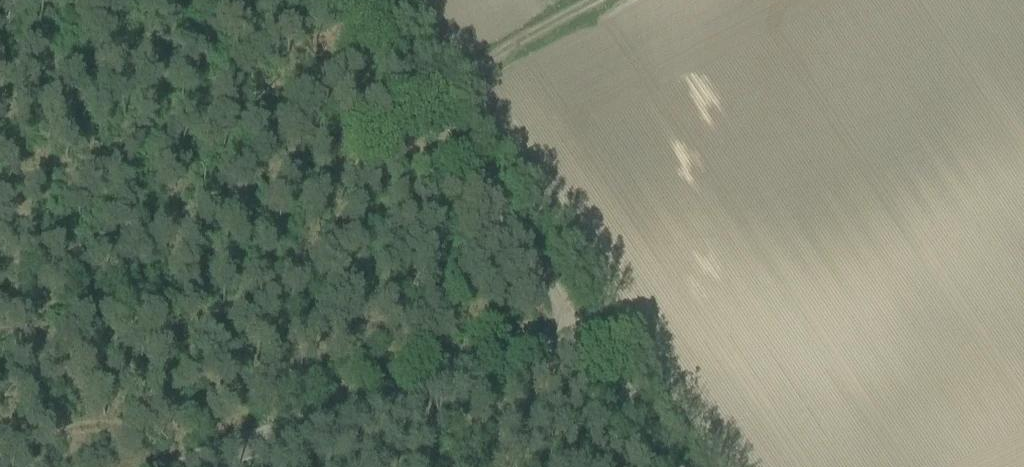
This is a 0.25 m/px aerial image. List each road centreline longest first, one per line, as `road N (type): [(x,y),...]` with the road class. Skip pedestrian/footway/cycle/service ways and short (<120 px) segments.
road 1 (track): [(570,327),(170,466)]
road 2 (track): [(347,0),(570,327)]
road 3 (track): [(606,0),(414,100)]
road 4 (track): [(675,466),(570,327)]

